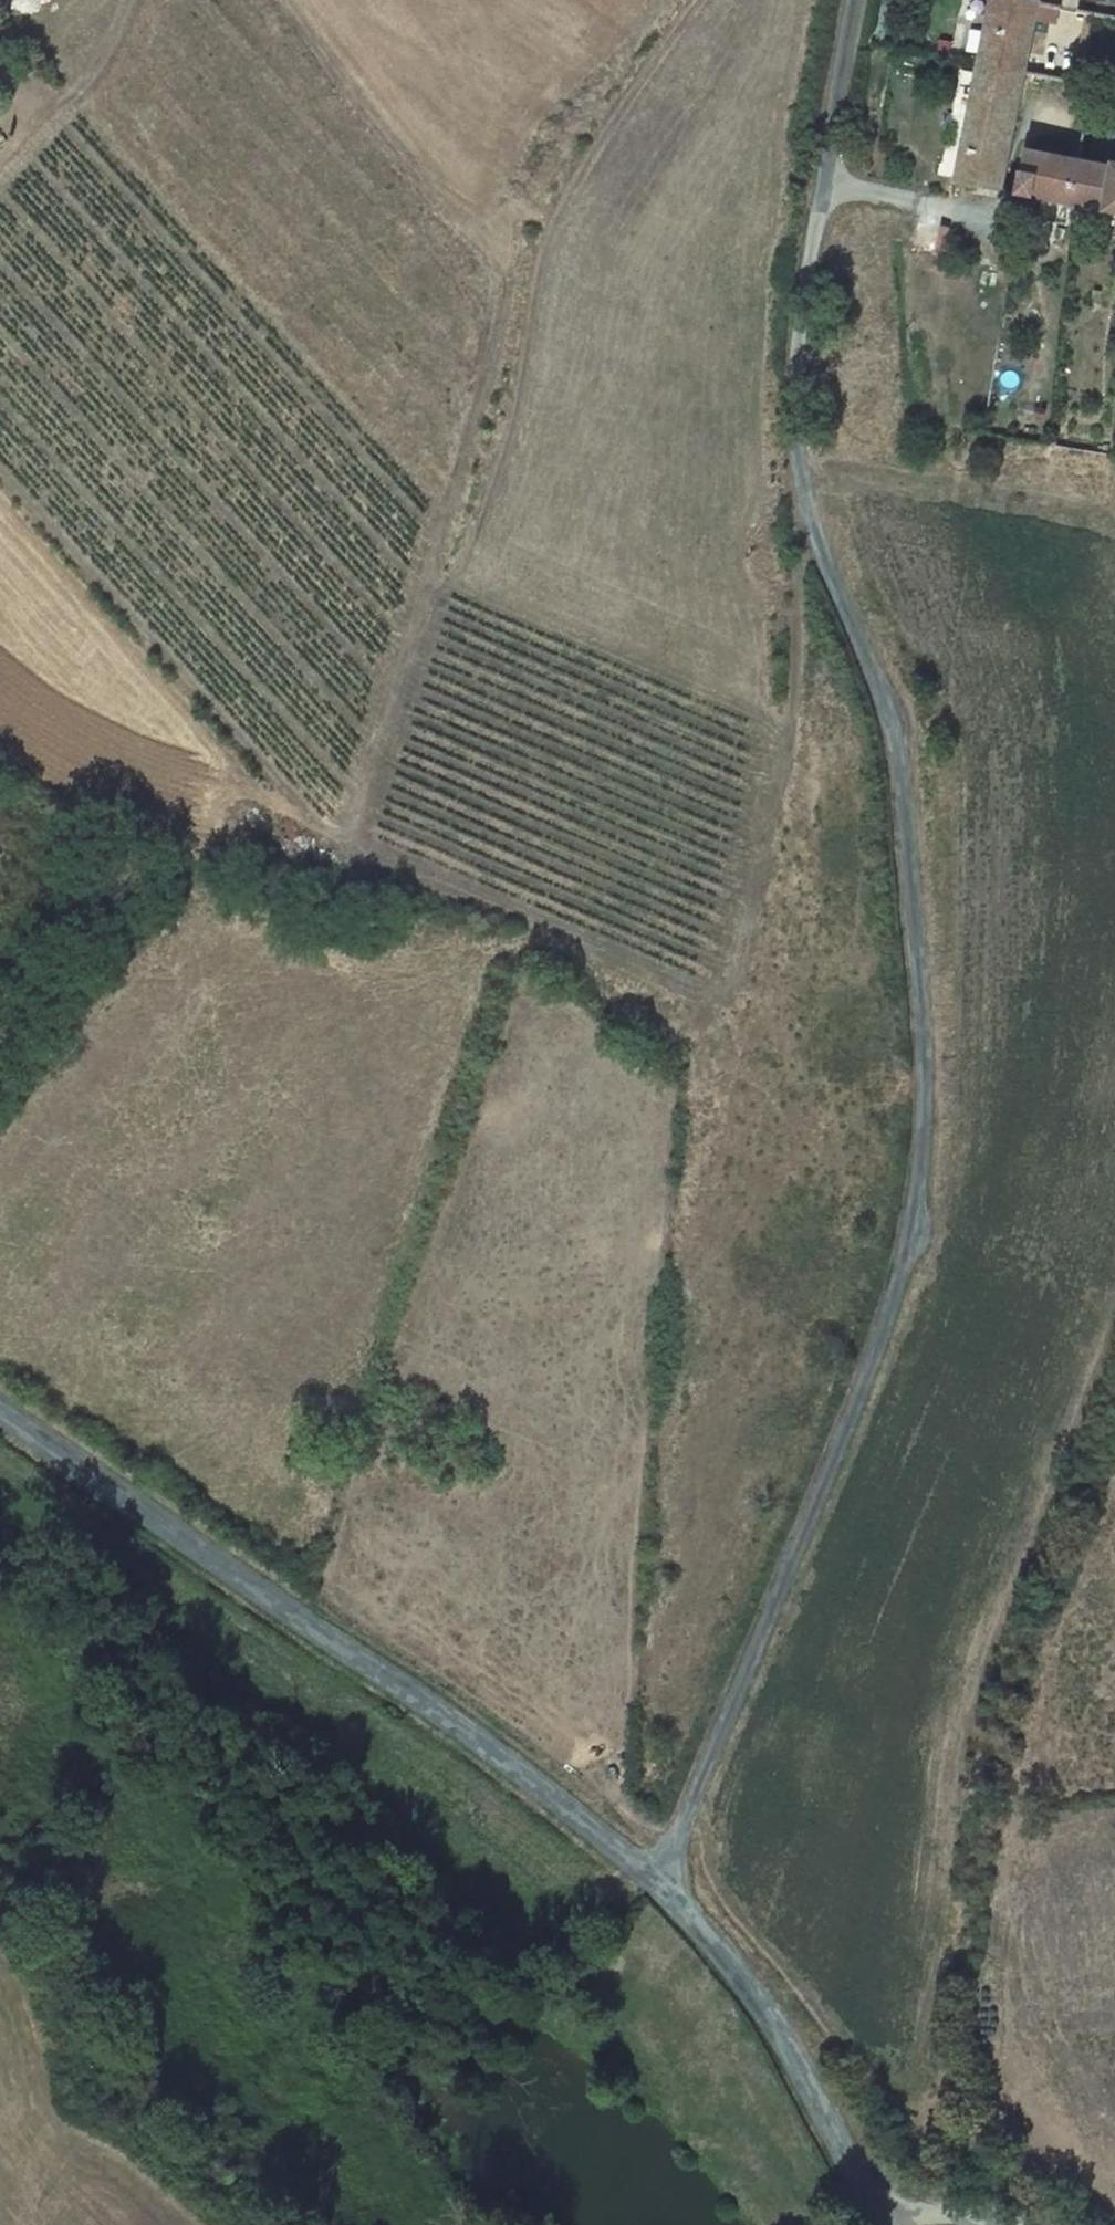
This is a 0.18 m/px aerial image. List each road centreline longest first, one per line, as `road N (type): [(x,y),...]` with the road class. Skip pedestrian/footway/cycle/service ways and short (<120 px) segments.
road 1 (unclassified): [(856,0),(806,285),(794,411),(809,509),(891,710),(921,974),(924,1132),(912,1246),(658,1883)]
road 2 (unclassified): [(0,1411),(501,1758),(658,1883)]
road 3 (unclassified): [(658,1883),(783,2038),(878,2211)]

